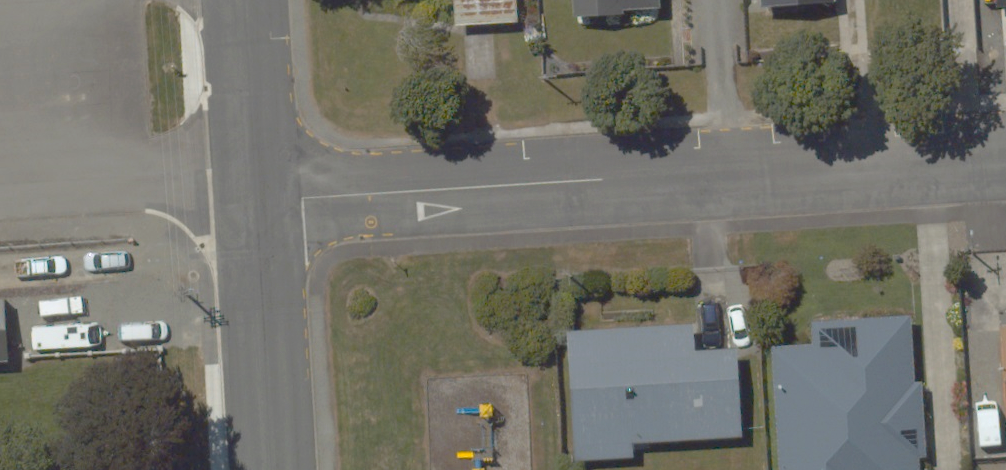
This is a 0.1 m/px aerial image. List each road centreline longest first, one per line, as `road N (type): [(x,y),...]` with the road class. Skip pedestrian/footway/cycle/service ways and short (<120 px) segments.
road 1 (residential): [(259,201),(1005,154)]
road 2 (residential): [(259,201),(275,469)]
road 3 (residential): [(247,0),(259,201)]

